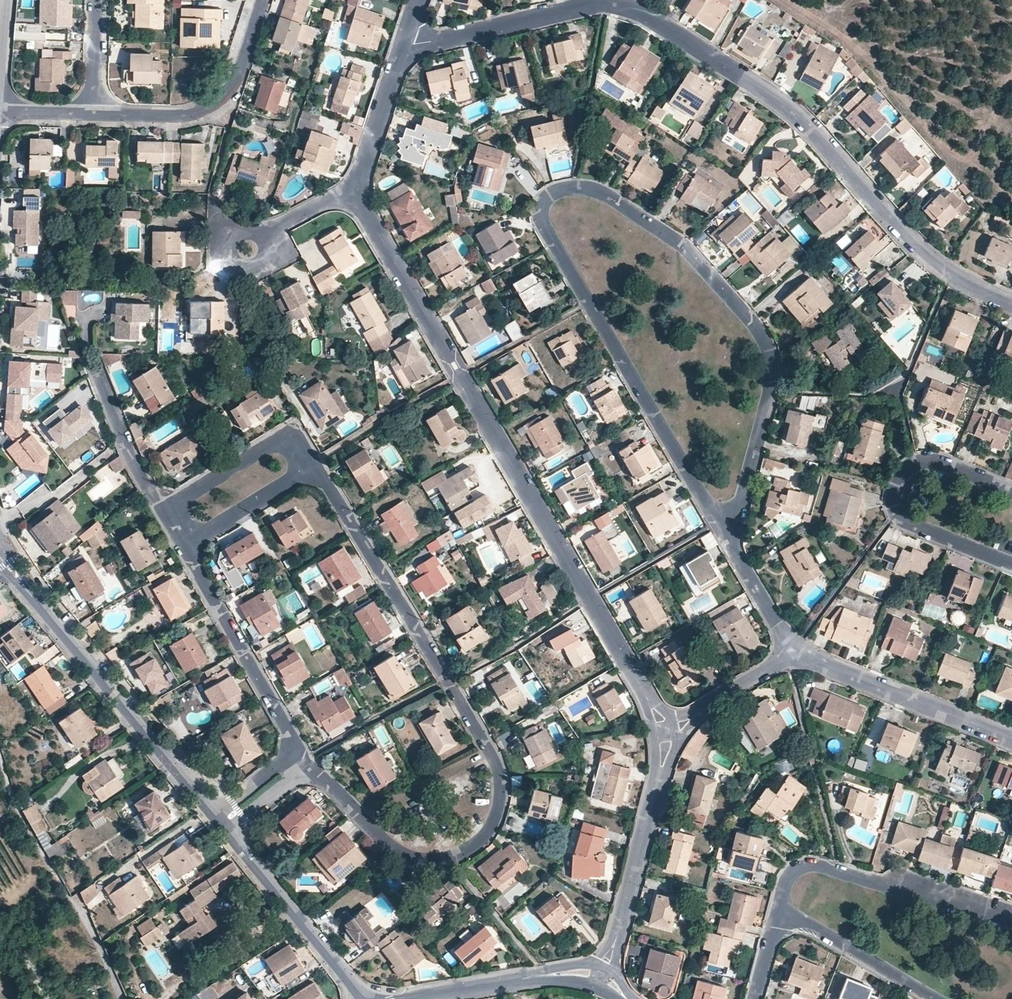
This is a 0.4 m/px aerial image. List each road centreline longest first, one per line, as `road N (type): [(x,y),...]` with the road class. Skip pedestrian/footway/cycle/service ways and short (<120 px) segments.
road 1 (residential): [(731,546),(544,228),(545,198),(595,189),(689,251),(763,336),(773,366),(770,390)]
road 2 (residential): [(405,44),(592,5),(632,8),(781,102),(937,264),(1011,305)]
road 3 (residential): [(310,767),(387,844),(424,860),(471,847),(500,806),(494,758),(314,463)]
road 4 (residential): [(668,730),(357,191)]
road 5 (residential): [(214,812),(0,551)]
road 6 (residential): [(780,906),(789,874),(808,864),(1011,925)]
road 7 (residential): [(602,983),(668,730)]
road 8 (residential): [(91,113),(188,116),(215,106),(234,84),(262,0)]
road 9 (residential): [(180,545),(297,751)]
road 10 (residential): [(794,650),(1011,741)]
road 11 (residential): [(364,998),(228,830)]
road 12 (residential): [(404,998),(544,976),(602,983)]
road 13 (residential): [(314,463),(303,444),(285,439),(163,512)]
road 14 (residential): [(936,998),(780,906)]
road 15 (residential): [(1011,492),(944,463),(915,463),(892,499),(909,525)]
road 16 (residential): [(90,360),(163,512)]
road 17 (residential): [(770,390),(731,546)]
road 18 (residential): [(180,545),(314,463)]
road 19 (residential): [(357,191),(405,44)]
road 20 (residential): [(668,730),(794,650)]
road 21 (residential): [(269,233),(230,238),(221,256),(234,272),(256,272),(273,258),(272,243)]
road 22 (residential): [(794,650),(731,546)]

